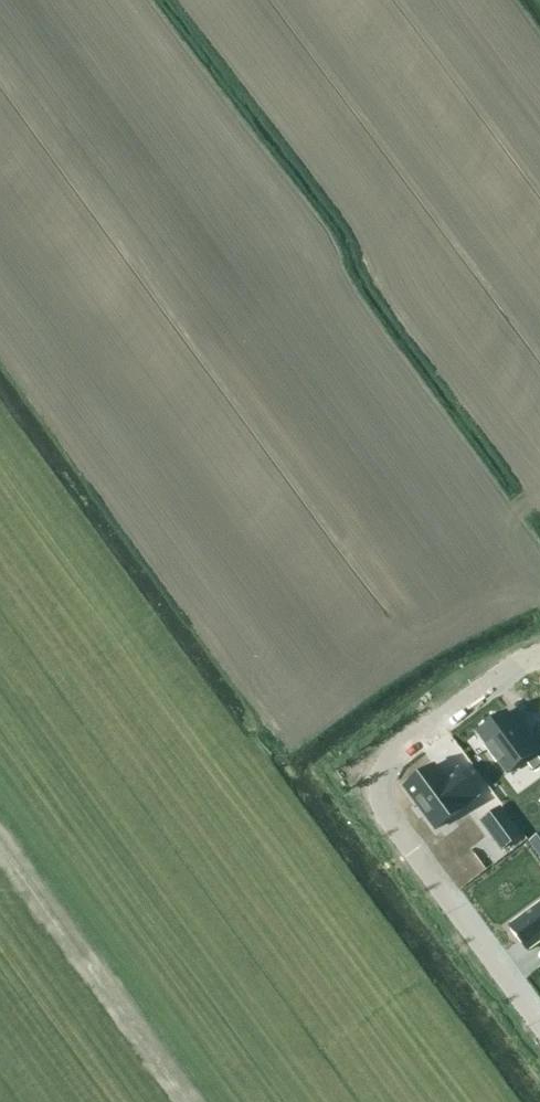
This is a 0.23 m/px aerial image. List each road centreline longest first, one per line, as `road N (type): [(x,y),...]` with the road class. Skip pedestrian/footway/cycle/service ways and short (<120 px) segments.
road 1 (residential): [(539,1020),(387,818),(381,787),(396,749),(539,653)]

